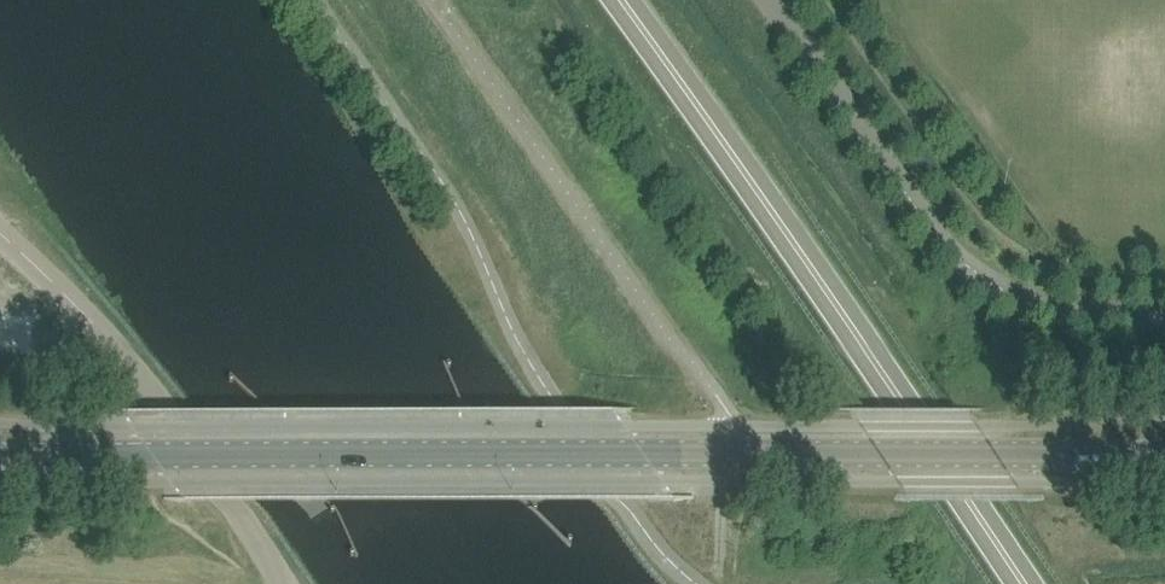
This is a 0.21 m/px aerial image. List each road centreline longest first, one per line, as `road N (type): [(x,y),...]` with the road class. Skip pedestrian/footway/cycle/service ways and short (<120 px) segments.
road 1 (tertiary): [(155,456),(999,455)]
road 2 (primary): [(1025,583),(622,0)]
road 3 (unclassified): [(1164,325),(1103,319),(1033,300),(971,268),(927,225),(768,0)]
road 4 (unclassified): [(286,583),(90,312),(0,223)]
road 5 (tertiary): [(1164,454),(999,455)]
road 6 (tertiary): [(155,456),(0,454)]

